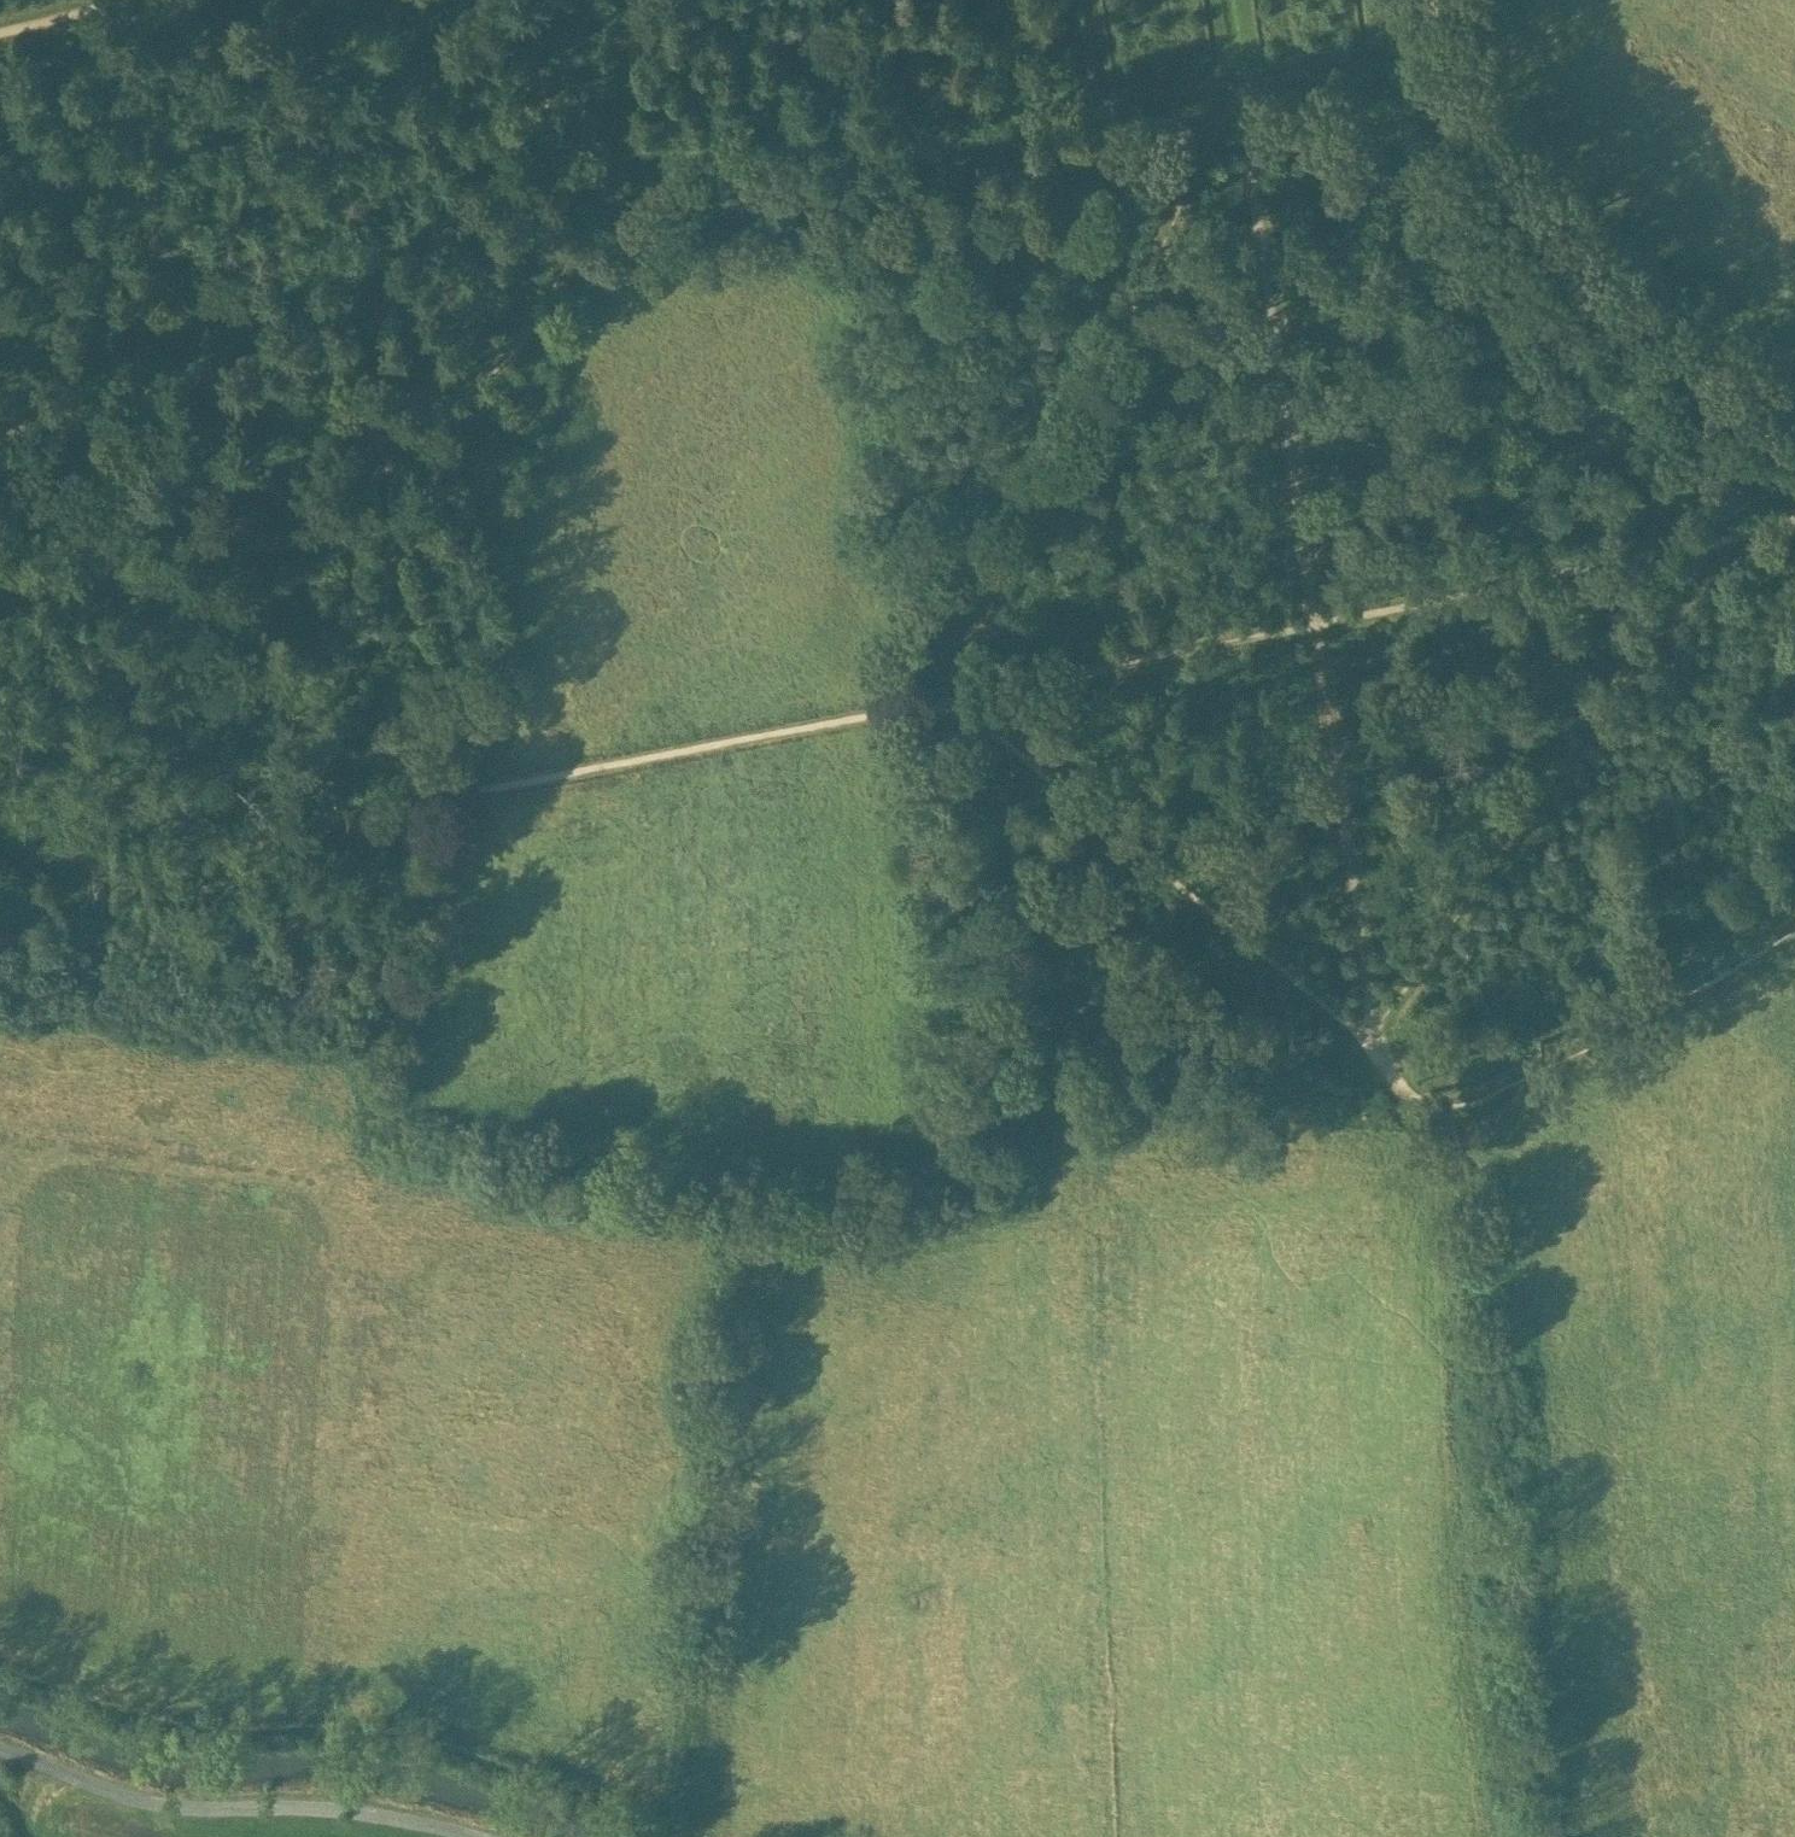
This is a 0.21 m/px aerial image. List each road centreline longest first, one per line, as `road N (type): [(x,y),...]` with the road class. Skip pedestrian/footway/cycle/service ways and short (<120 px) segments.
road 1 (track): [(449,1836),(372,1812),(179,1815),(0,1752)]
road 2 (track): [(0,34),(144,0)]

